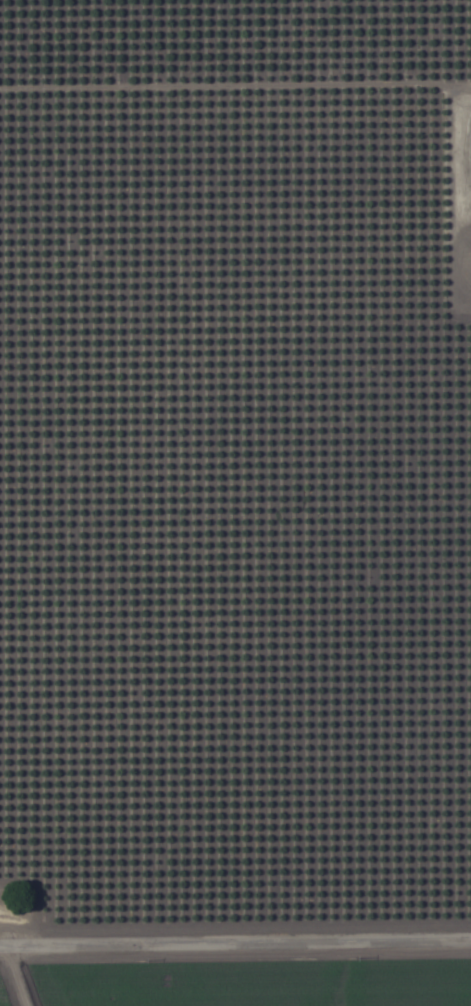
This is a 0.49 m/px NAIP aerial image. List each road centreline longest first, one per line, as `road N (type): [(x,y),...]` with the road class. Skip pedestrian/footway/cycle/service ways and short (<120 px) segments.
road 1 (residential): [(0,922),(470,920)]

